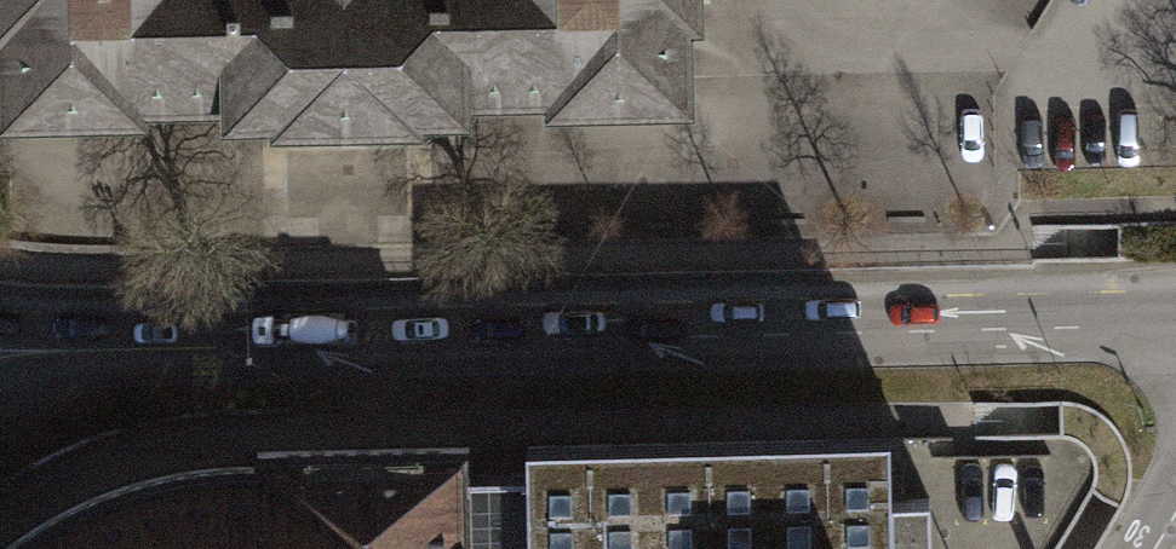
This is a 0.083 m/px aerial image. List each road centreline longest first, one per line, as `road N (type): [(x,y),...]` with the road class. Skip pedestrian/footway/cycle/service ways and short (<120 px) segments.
road 1 (primary): [(1175,327),(228,331)]
road 2 (unclassified): [(228,331),(0,382)]
road 3 (primary): [(228,331),(0,329)]

